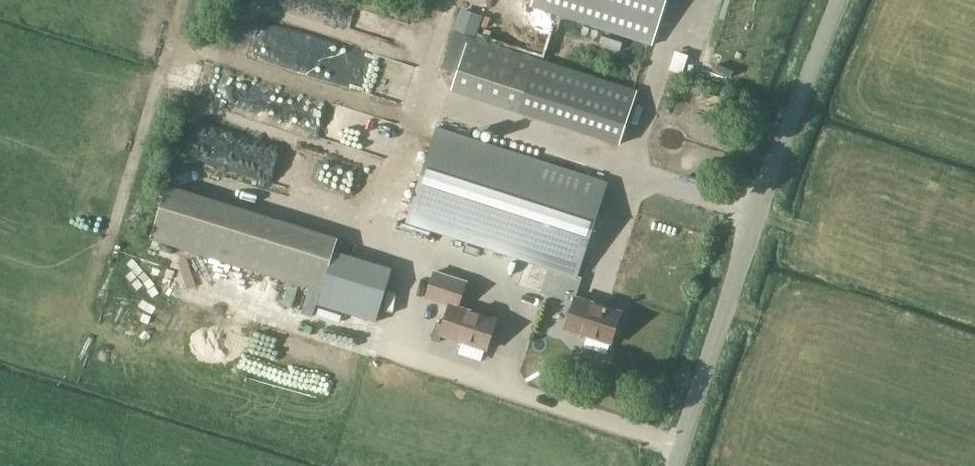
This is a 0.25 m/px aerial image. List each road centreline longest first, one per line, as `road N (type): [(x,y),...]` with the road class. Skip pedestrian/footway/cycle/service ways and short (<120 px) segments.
road 1 (unclassified): [(651,465),(749,149),(816,0)]

